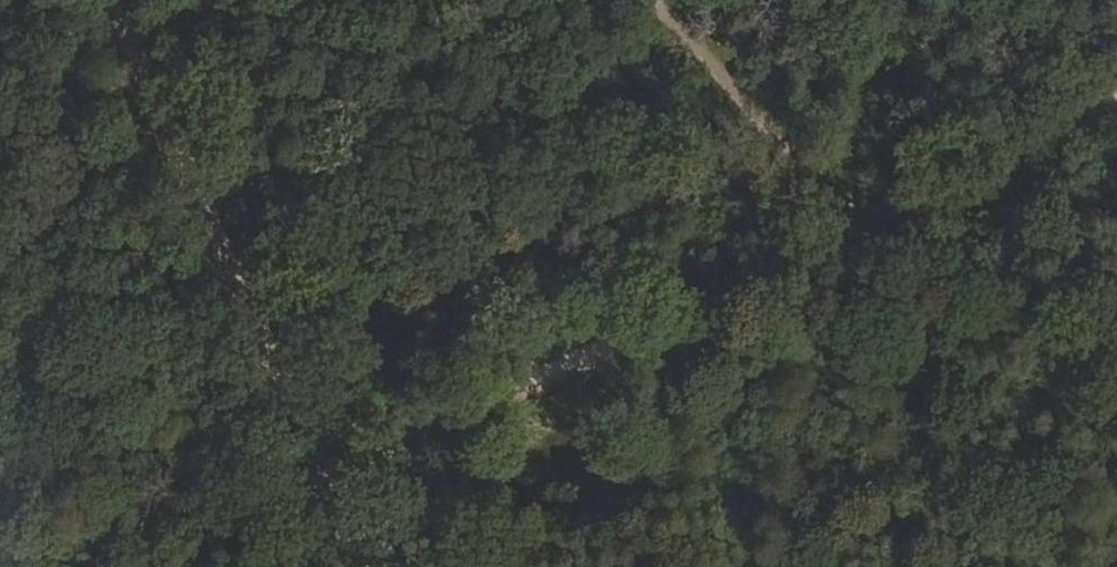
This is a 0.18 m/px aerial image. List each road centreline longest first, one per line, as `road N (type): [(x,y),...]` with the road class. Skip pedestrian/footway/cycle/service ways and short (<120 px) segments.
road 1 (track): [(326,488),(1116,111)]
road 2 (track): [(361,566),(105,0)]
road 3 (track): [(643,0),(761,125),(828,249)]
road 4 (track): [(770,566),(578,368)]

